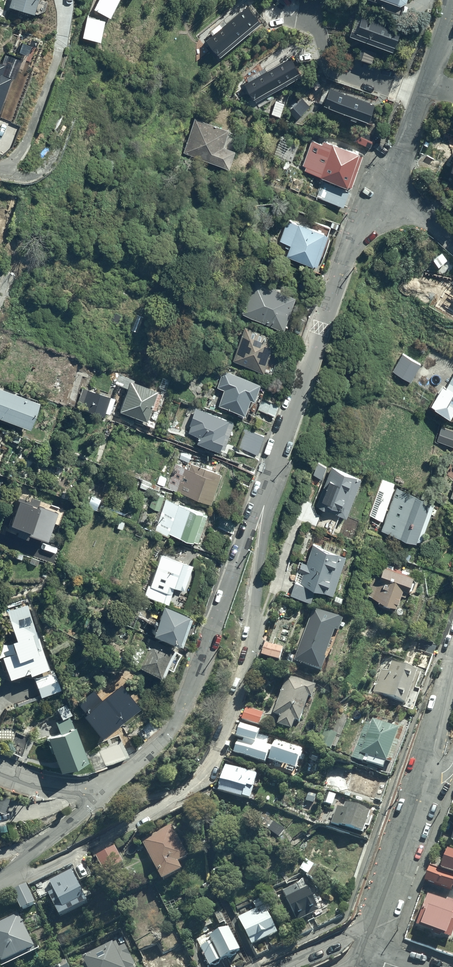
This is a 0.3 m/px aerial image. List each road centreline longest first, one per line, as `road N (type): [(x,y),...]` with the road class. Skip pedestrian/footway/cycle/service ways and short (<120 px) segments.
road 1 (residential): [(265,481),(247,664),(206,775),(92,845),(45,868),(3,876)]
road 2 (residential): [(265,481),(173,727),(105,788)]
road 3 (residential): [(381,202),(345,261),(265,481)]
road 4 (residential): [(449,0),(381,202)]
road 5 (residential): [(370,931),(424,778)]

